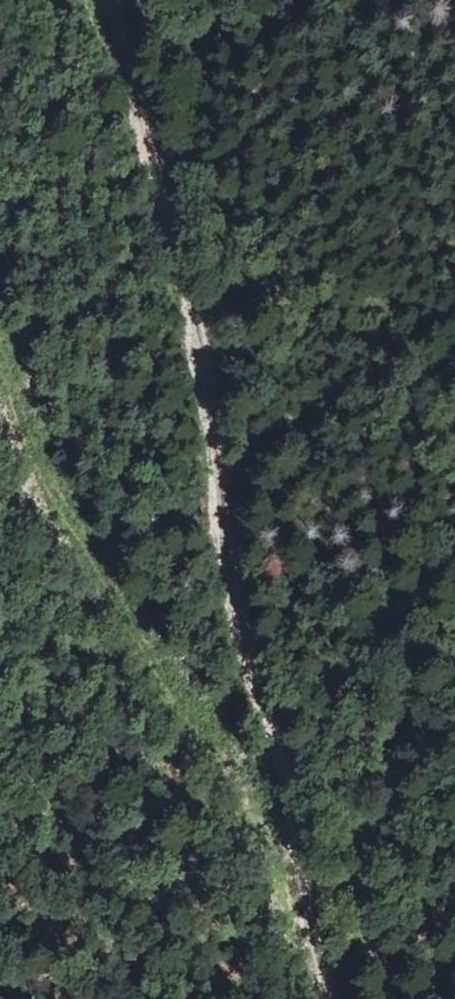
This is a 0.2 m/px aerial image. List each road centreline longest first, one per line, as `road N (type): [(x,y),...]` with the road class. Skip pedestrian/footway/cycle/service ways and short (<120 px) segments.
road 1 (track): [(344,998),(273,728),(234,621),(204,357),(112,0)]
road 2 (track): [(324,925),(22,432),(0,339)]

